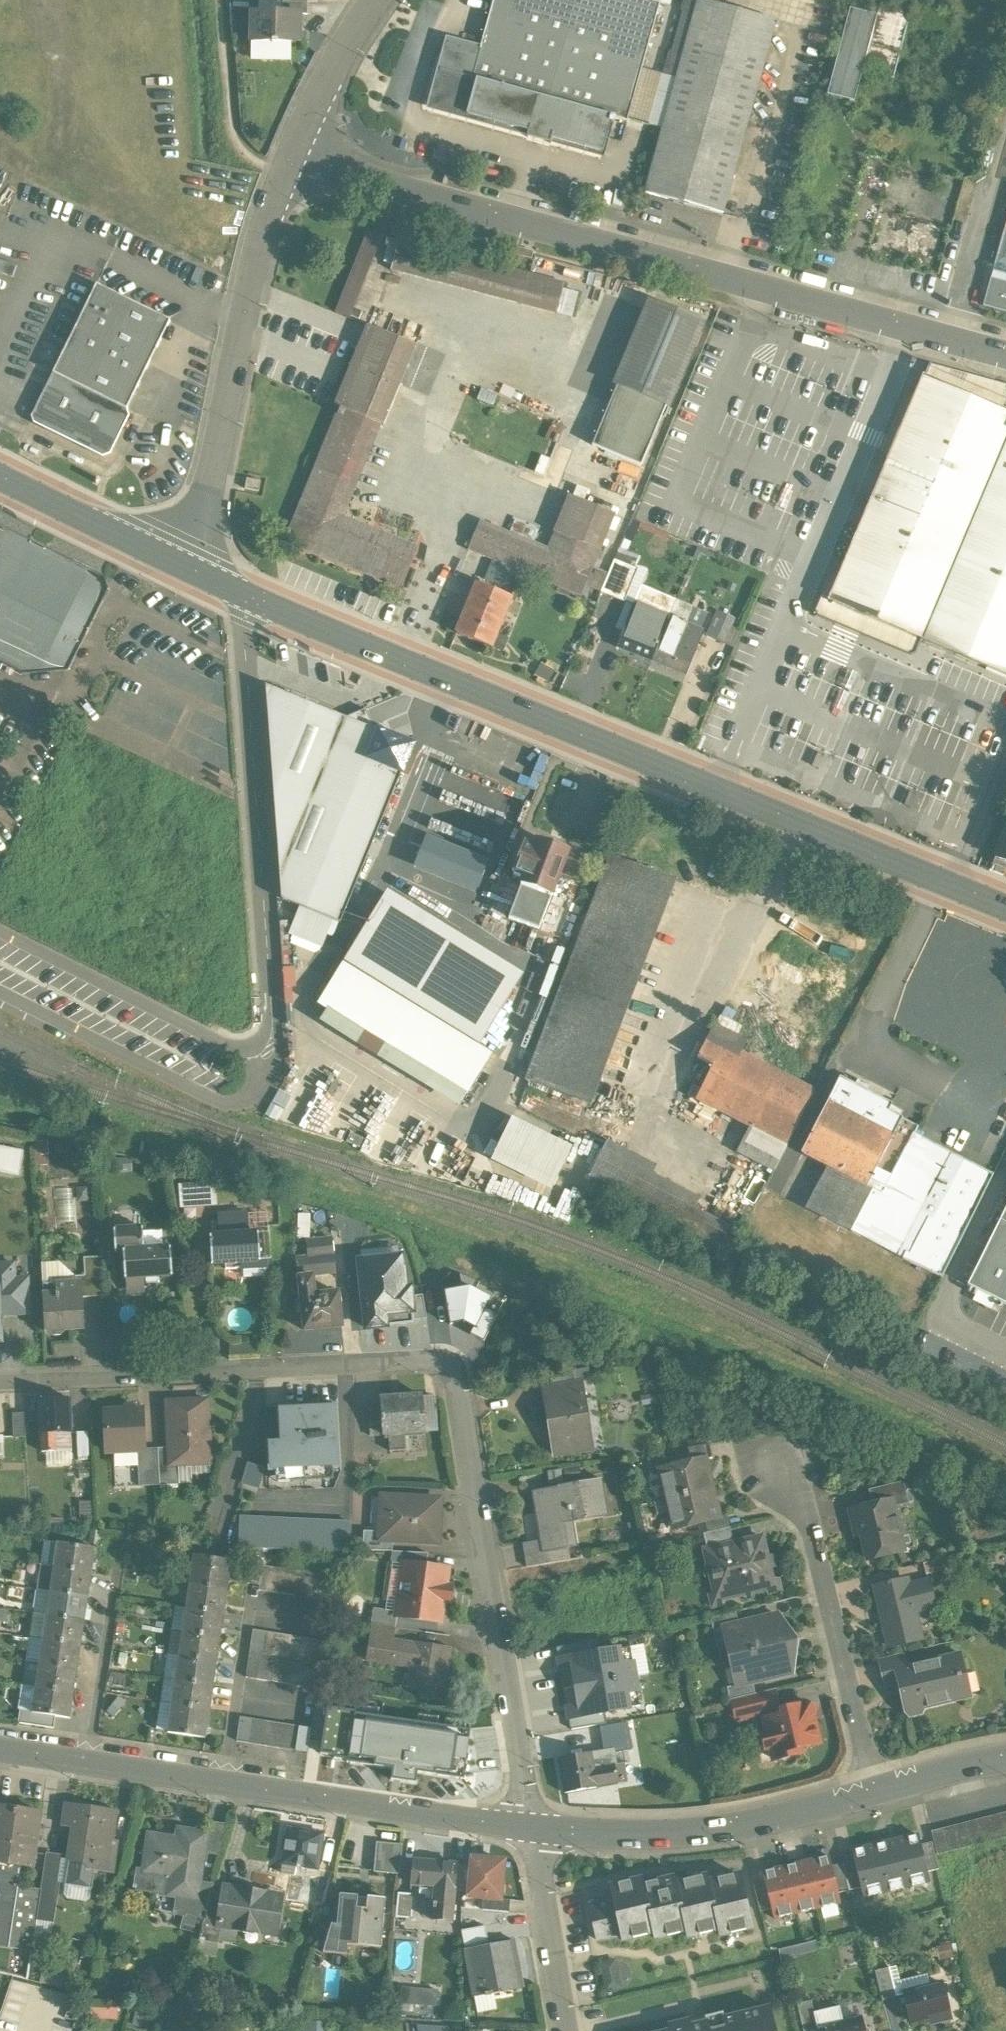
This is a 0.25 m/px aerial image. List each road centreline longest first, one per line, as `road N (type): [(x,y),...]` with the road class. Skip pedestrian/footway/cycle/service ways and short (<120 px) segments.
road 1 (residential): [(0,1383),(443,1362),(453,1371),(534,1829)]
road 2 (tertiary): [(247,596),(1005,909)]
road 3 (residential): [(1005,355),(287,156)]
road 4 (residential): [(534,1829),(0,1749)]
road 5 (unclassified): [(272,1021),(242,614),(247,596)]
road 6 (residential): [(287,156),(254,259),(205,507),(178,563)]
road 7 (residential): [(877,1791),(727,1825),(534,1829)]
road 8 (residential): [(780,1463),(808,1521),(877,1791)]
road 9 (residential): [(534,1829),(582,2030)]
road 10 (track): [(279,173),(244,160),(235,147),(220,0)]
road 11 (tertiary): [(0,476),(178,563)]
road 12 (residential): [(375,0),(287,156)]
road 13 (residential): [(1005,1761),(877,1791)]

